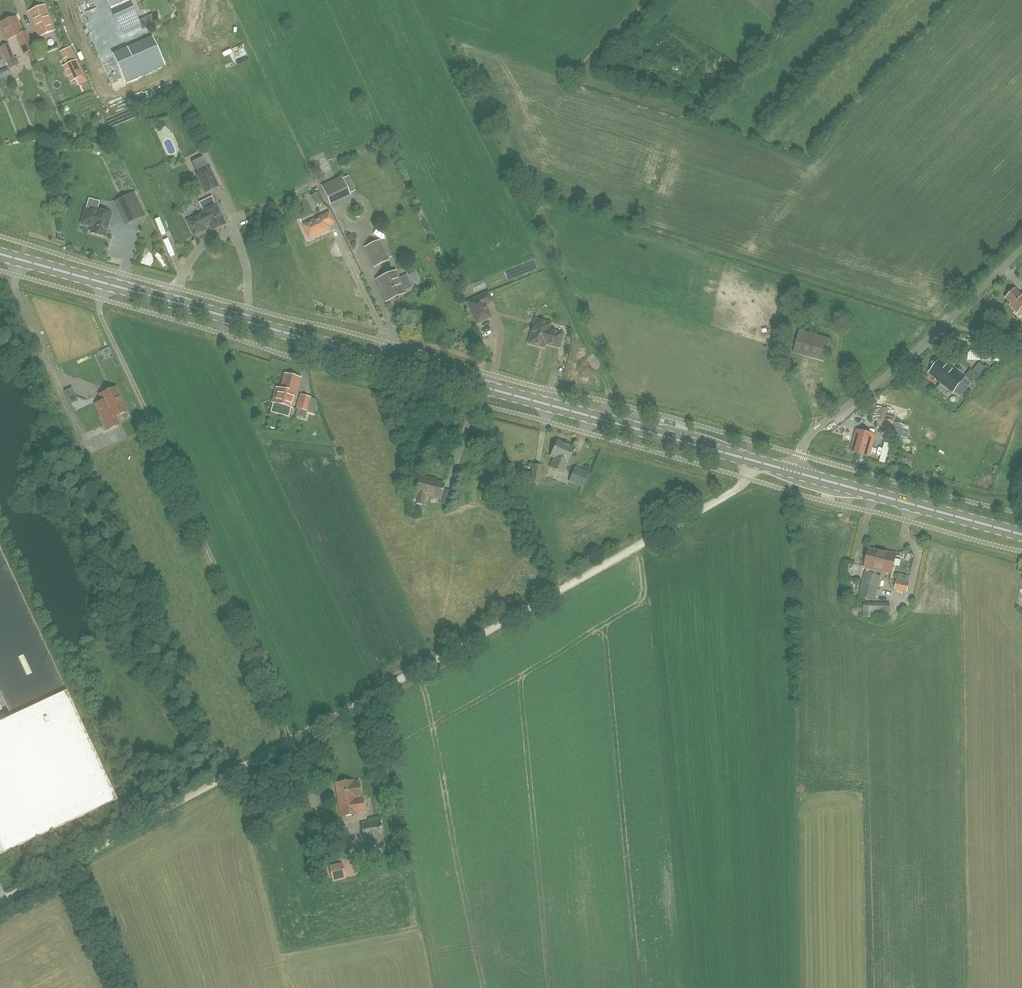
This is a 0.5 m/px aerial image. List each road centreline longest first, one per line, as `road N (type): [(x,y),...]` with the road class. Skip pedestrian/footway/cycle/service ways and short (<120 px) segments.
road 1 (primary): [(796,473),(0,255)]
road 2 (track): [(736,491),(31,888)]
road 3 (unclassified): [(796,473),(815,430),(1021,252)]
road 4 (primary): [(1021,535),(796,473)]

